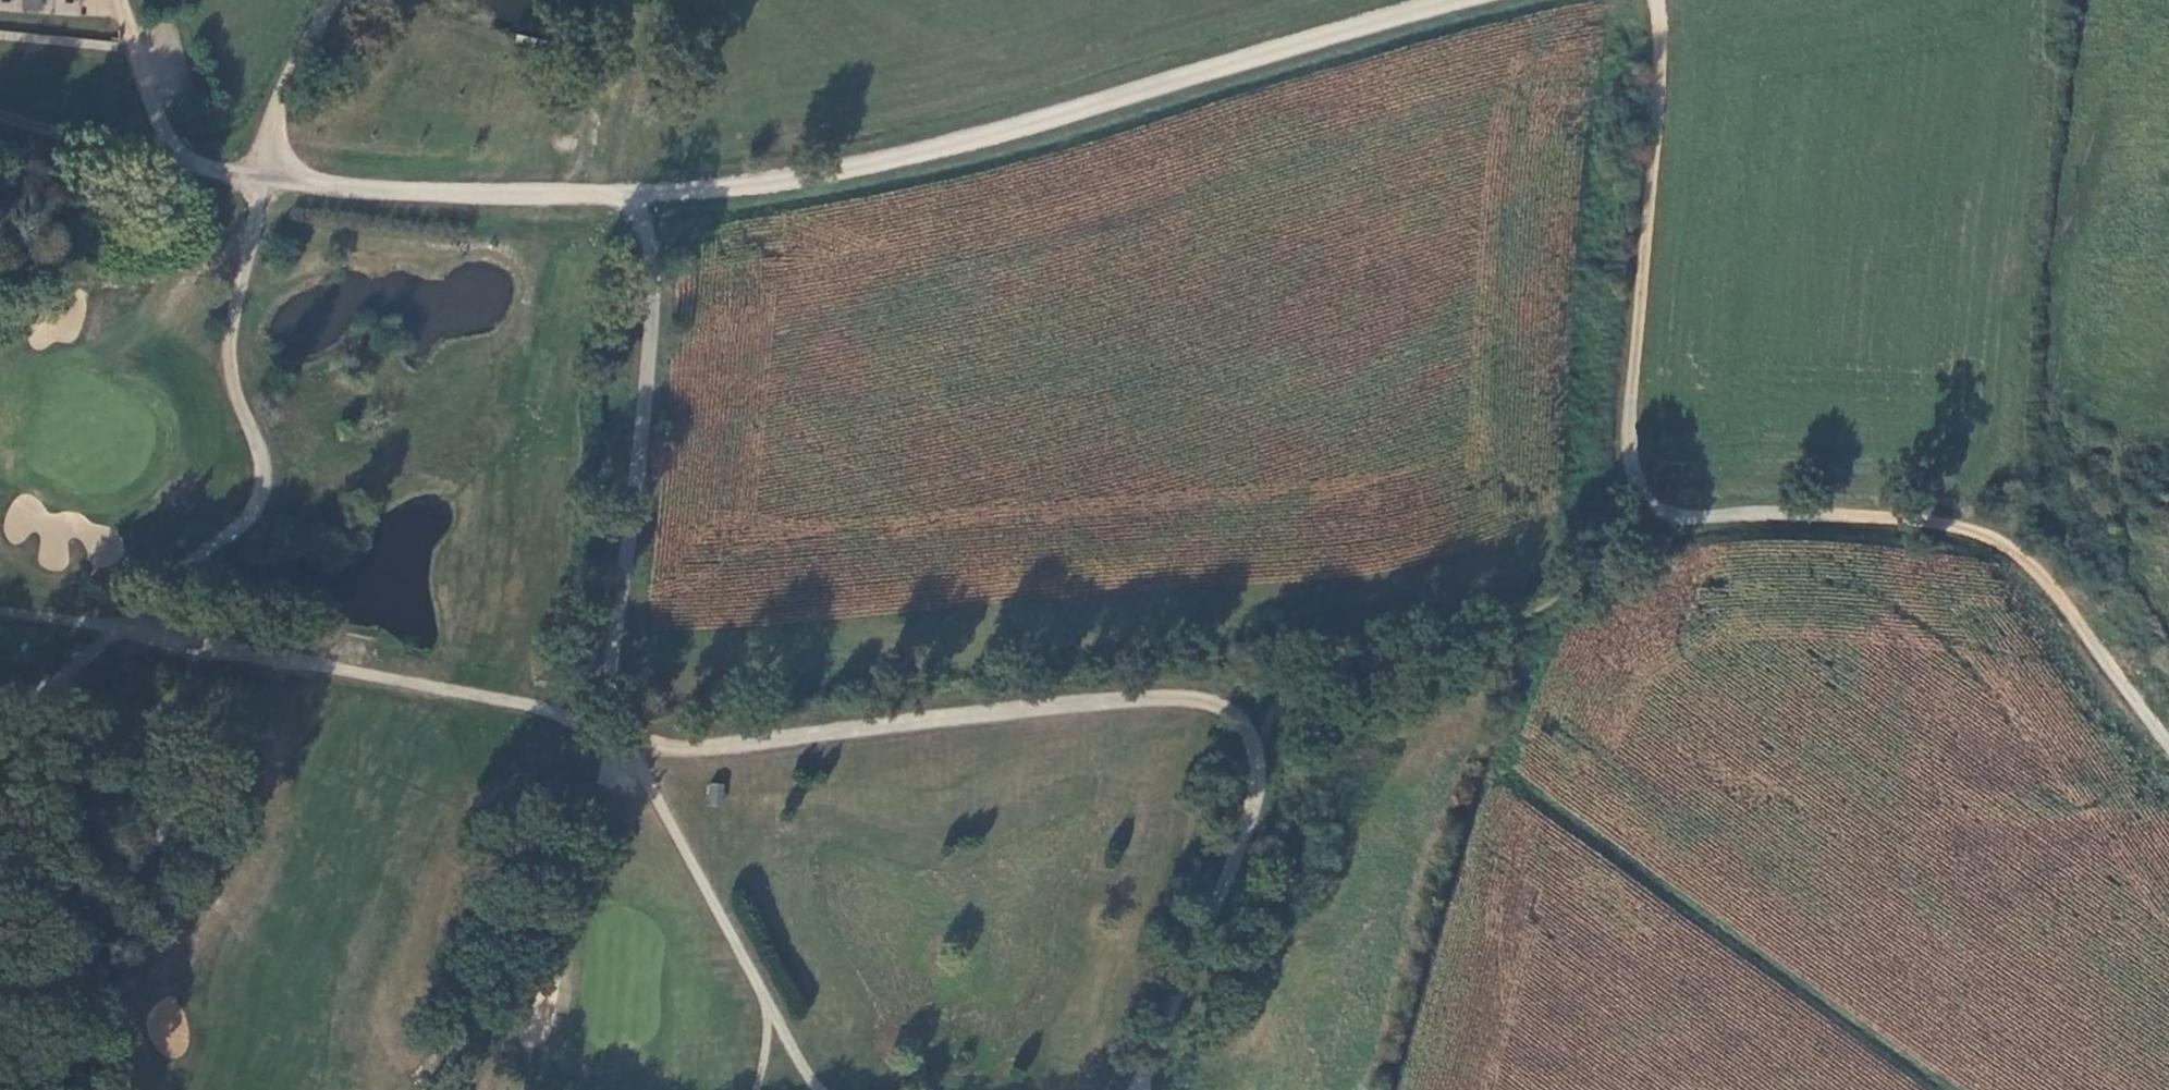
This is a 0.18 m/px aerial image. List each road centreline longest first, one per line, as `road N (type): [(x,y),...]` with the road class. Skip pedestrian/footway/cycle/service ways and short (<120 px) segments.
road 1 (unclassified): [(1467,0),(825,174),(626,196),(452,195),(259,179),(0,115)]
road 2 (track): [(1655,0),(1625,464),(1648,508),(1676,515),(1918,515),(1991,532),(2029,557),(2168,754)]
road 3 (track): [(330,0),(229,175)]

